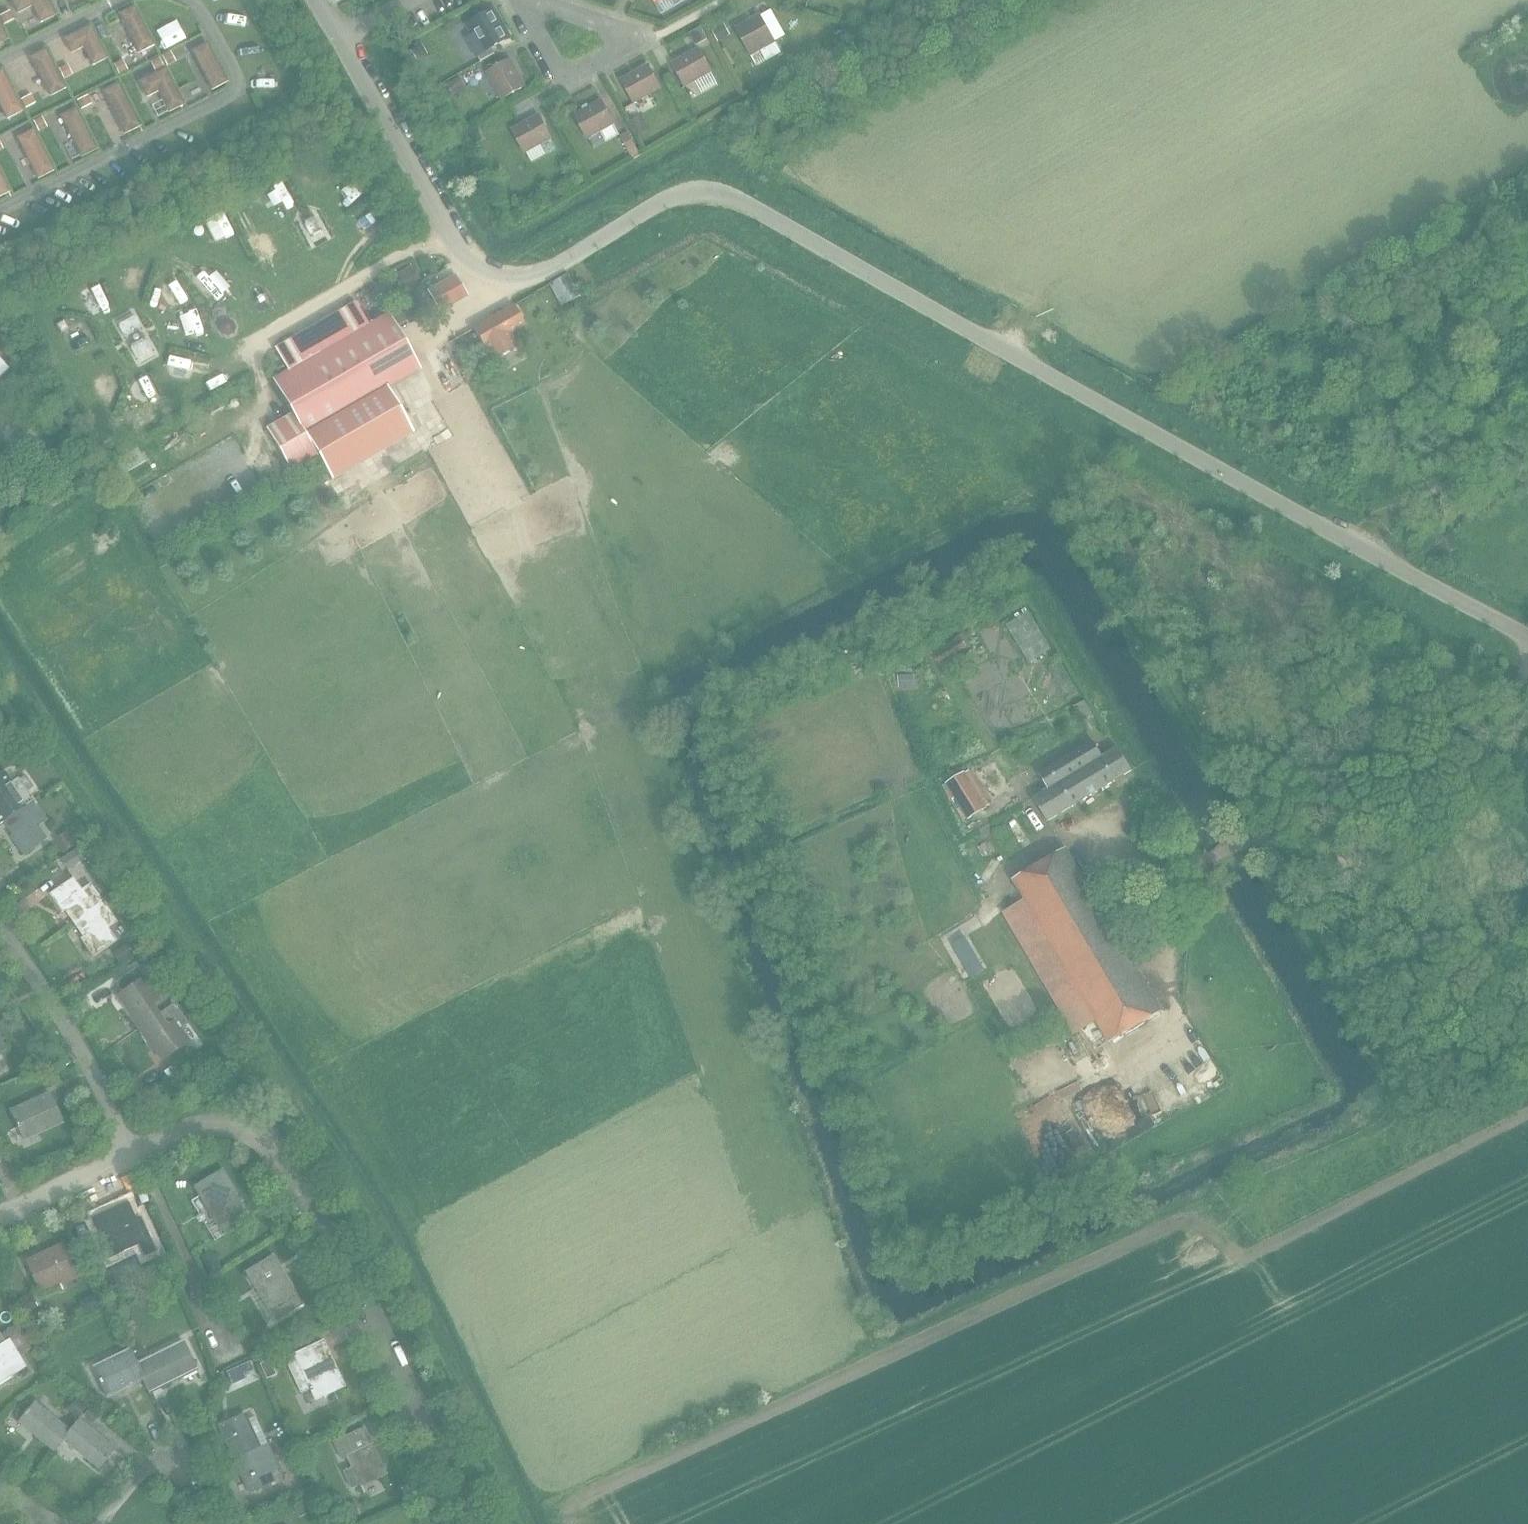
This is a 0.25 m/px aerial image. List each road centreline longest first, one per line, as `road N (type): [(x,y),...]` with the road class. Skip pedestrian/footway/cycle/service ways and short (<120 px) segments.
road 1 (tertiary): [(1527,641),(730,196),(706,188),(675,193),(538,270),(514,276),(479,267),(336,38)]
road 2 (track): [(1040,477),(1259,831),(1400,1099),(1395,1123),(1285,1188),(1267,1212)]
road 3 (residential): [(135,1152),(220,1124),(270,1148),(386,1335),(474,1523)]
road 4 (track): [(1527,245),(1480,300),(1424,324),(1396,443),(1396,529)]
road 5 (residential): [(135,1152),(78,1043),(0,928)]
road 6 (residential): [(230,1347),(135,1152)]
road 7 (track): [(1527,442),(1396,529),(1373,553)]
road 8 (residential): [(549,0),(629,36),(589,65),(549,71)]
road 9 (residential): [(0,1216),(135,1152)]

